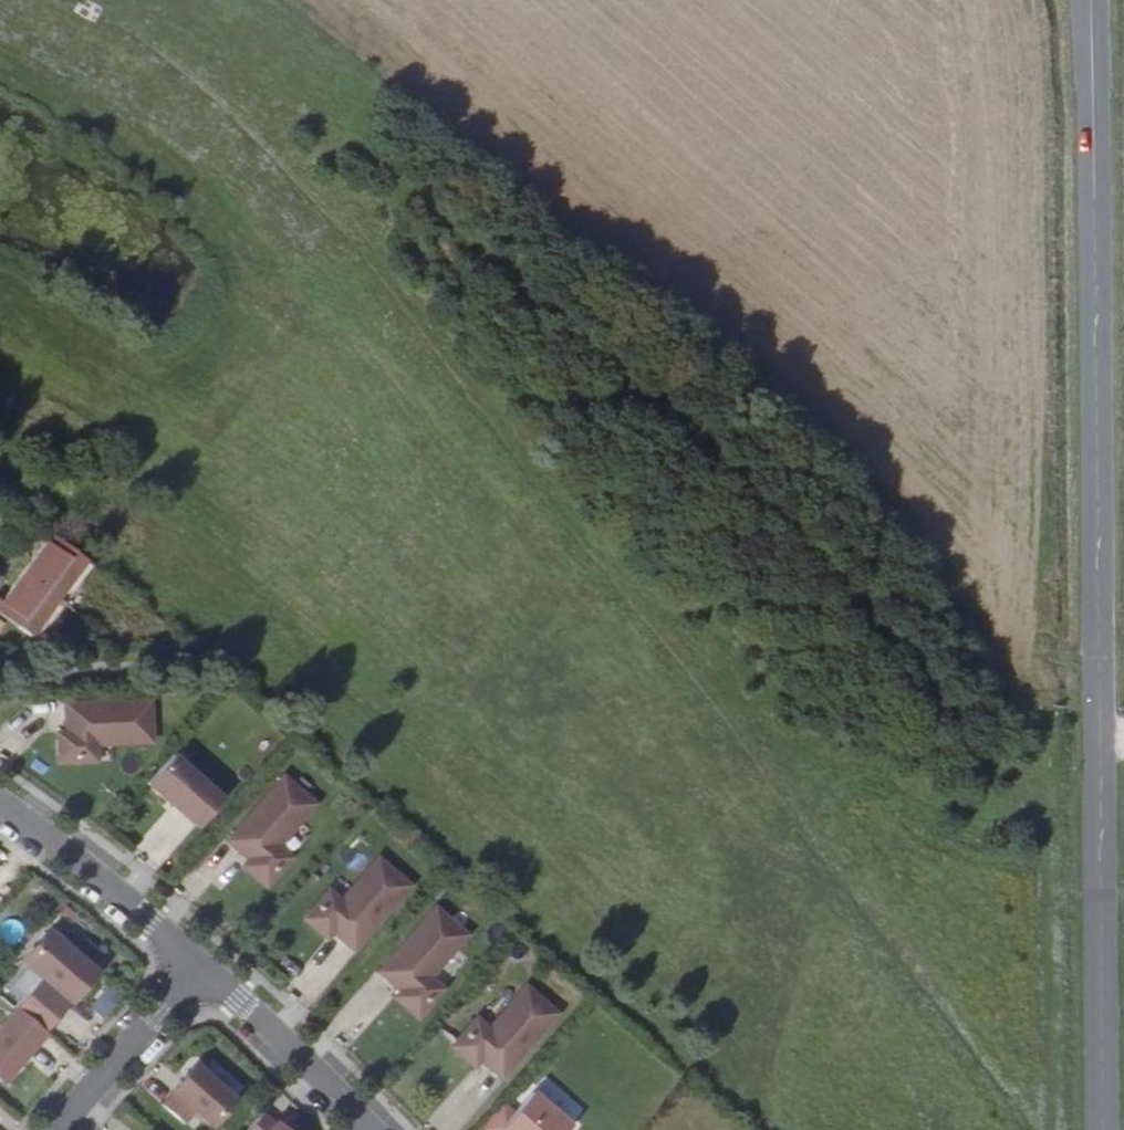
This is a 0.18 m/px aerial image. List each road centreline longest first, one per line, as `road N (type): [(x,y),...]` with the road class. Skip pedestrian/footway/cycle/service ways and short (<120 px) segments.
road 1 (secondary): [(1100,1129),(1090,0)]
road 2 (residential): [(0,813),(200,968)]
road 3 (residential): [(200,968),(376,1129)]
road 4 (residential): [(200,968),(55,1129)]

